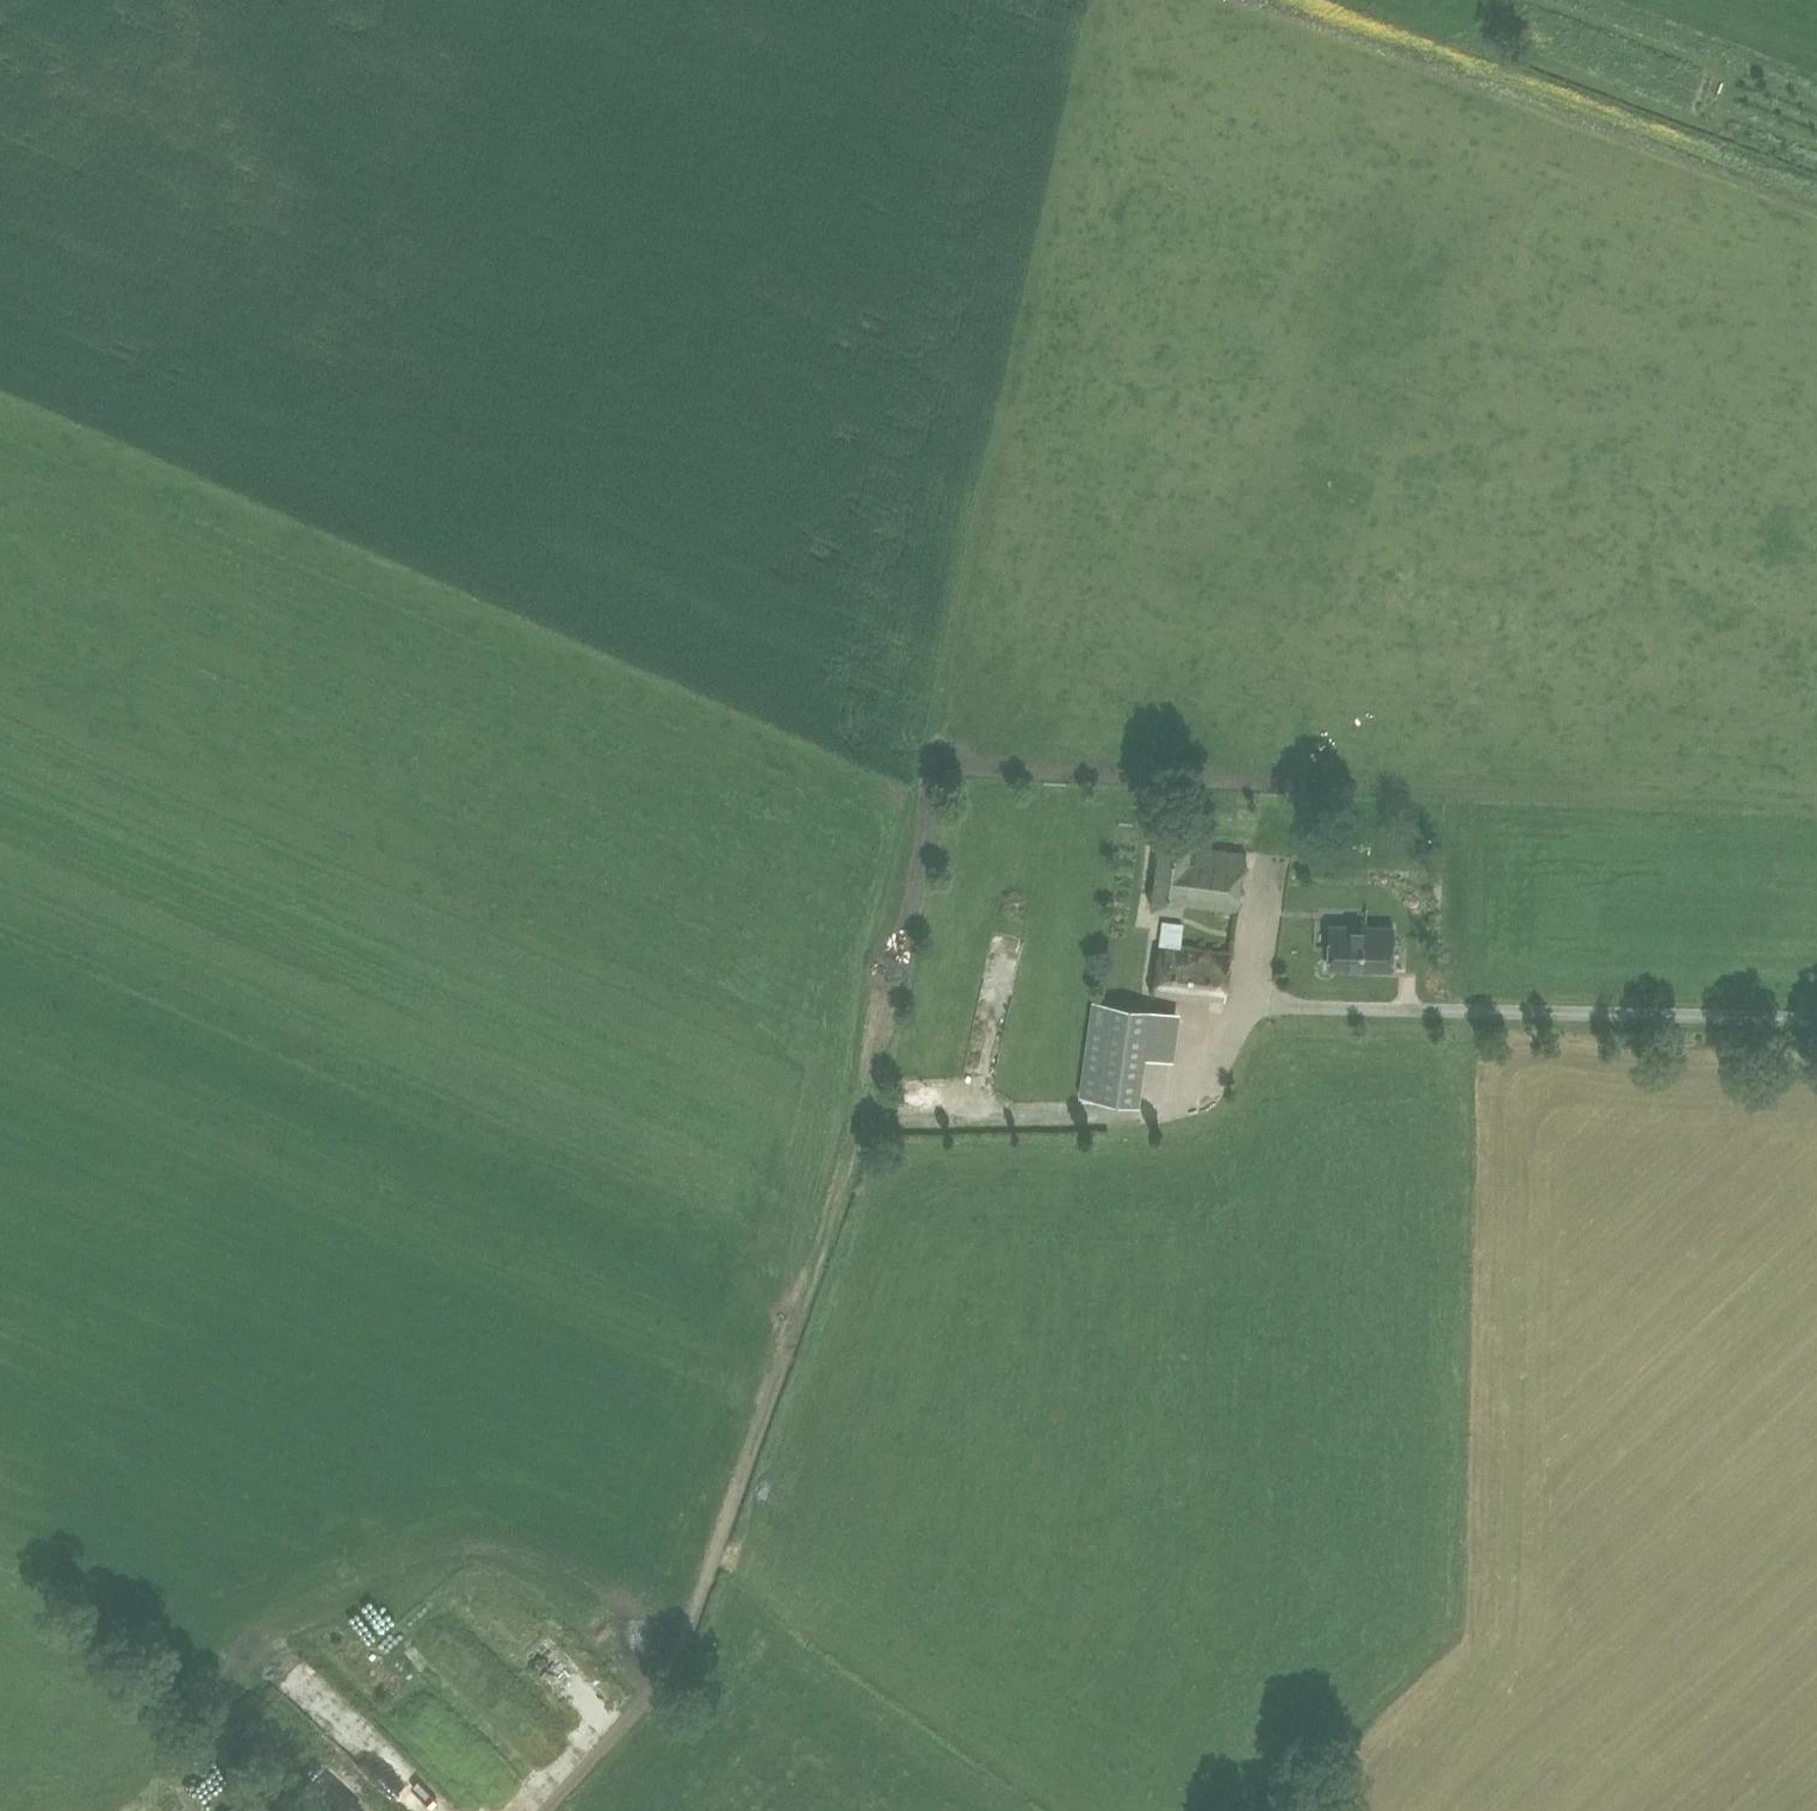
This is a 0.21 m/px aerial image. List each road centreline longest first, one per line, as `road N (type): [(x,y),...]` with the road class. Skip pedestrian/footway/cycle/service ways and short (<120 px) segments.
road 1 (unclassified): [(1816,1020),(1255,1004)]

